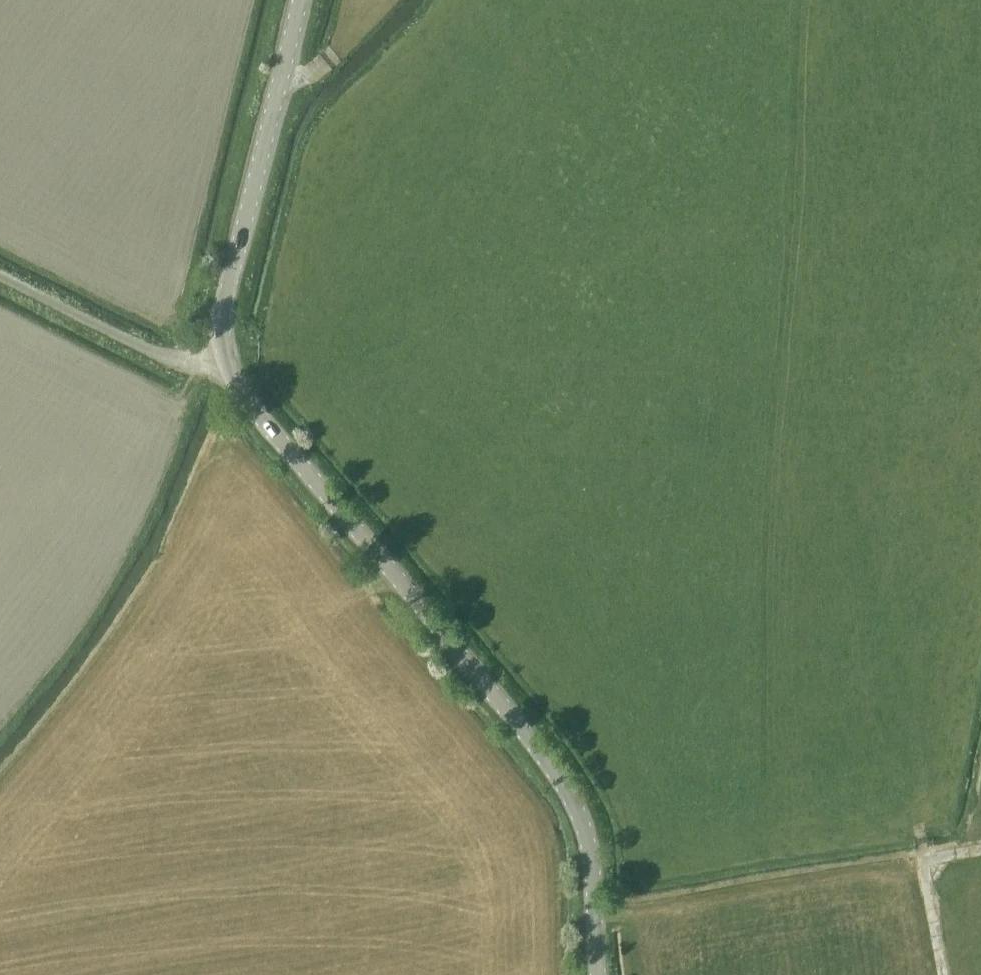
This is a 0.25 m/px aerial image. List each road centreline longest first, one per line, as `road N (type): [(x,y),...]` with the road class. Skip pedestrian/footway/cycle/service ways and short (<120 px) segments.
road 1 (tertiary): [(602,974),(592,856),(567,786),(237,393),(224,355),(224,299),(300,0)]

